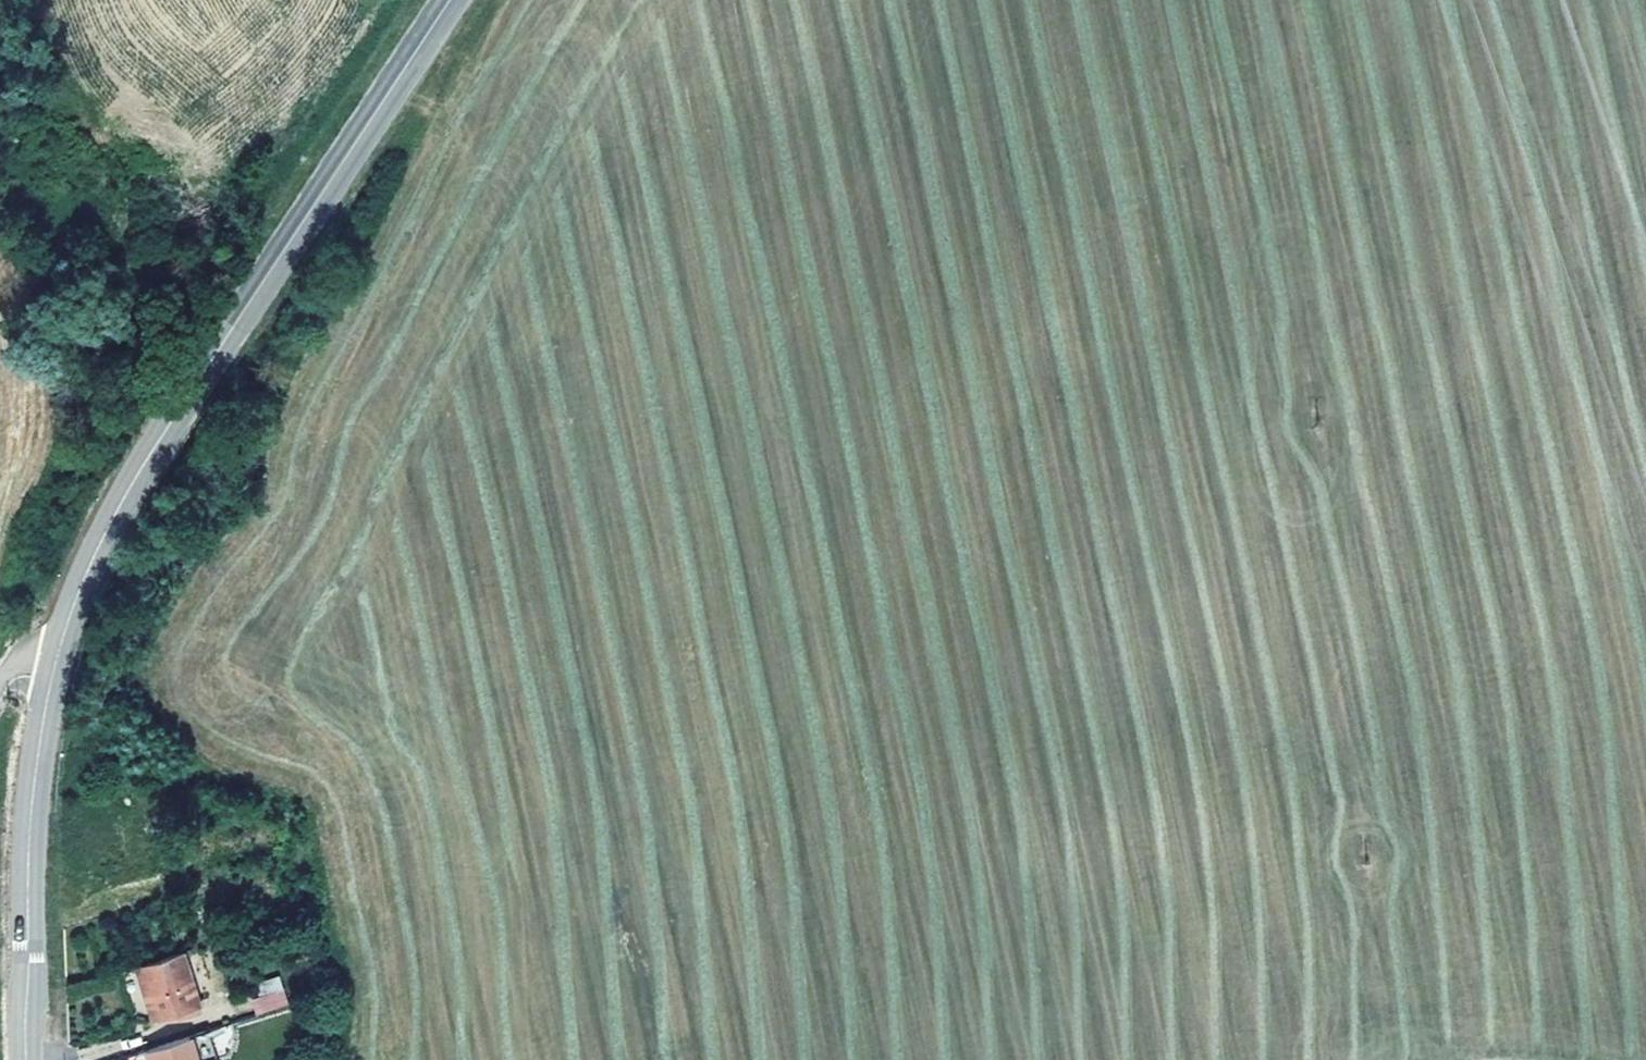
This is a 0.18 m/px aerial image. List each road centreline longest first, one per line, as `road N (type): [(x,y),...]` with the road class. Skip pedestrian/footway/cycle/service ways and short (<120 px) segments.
road 1 (tertiary): [(456,0),(123,506),(64,652)]
road 2 (tertiary): [(64,652),(36,777),(27,928),(33,1059)]

